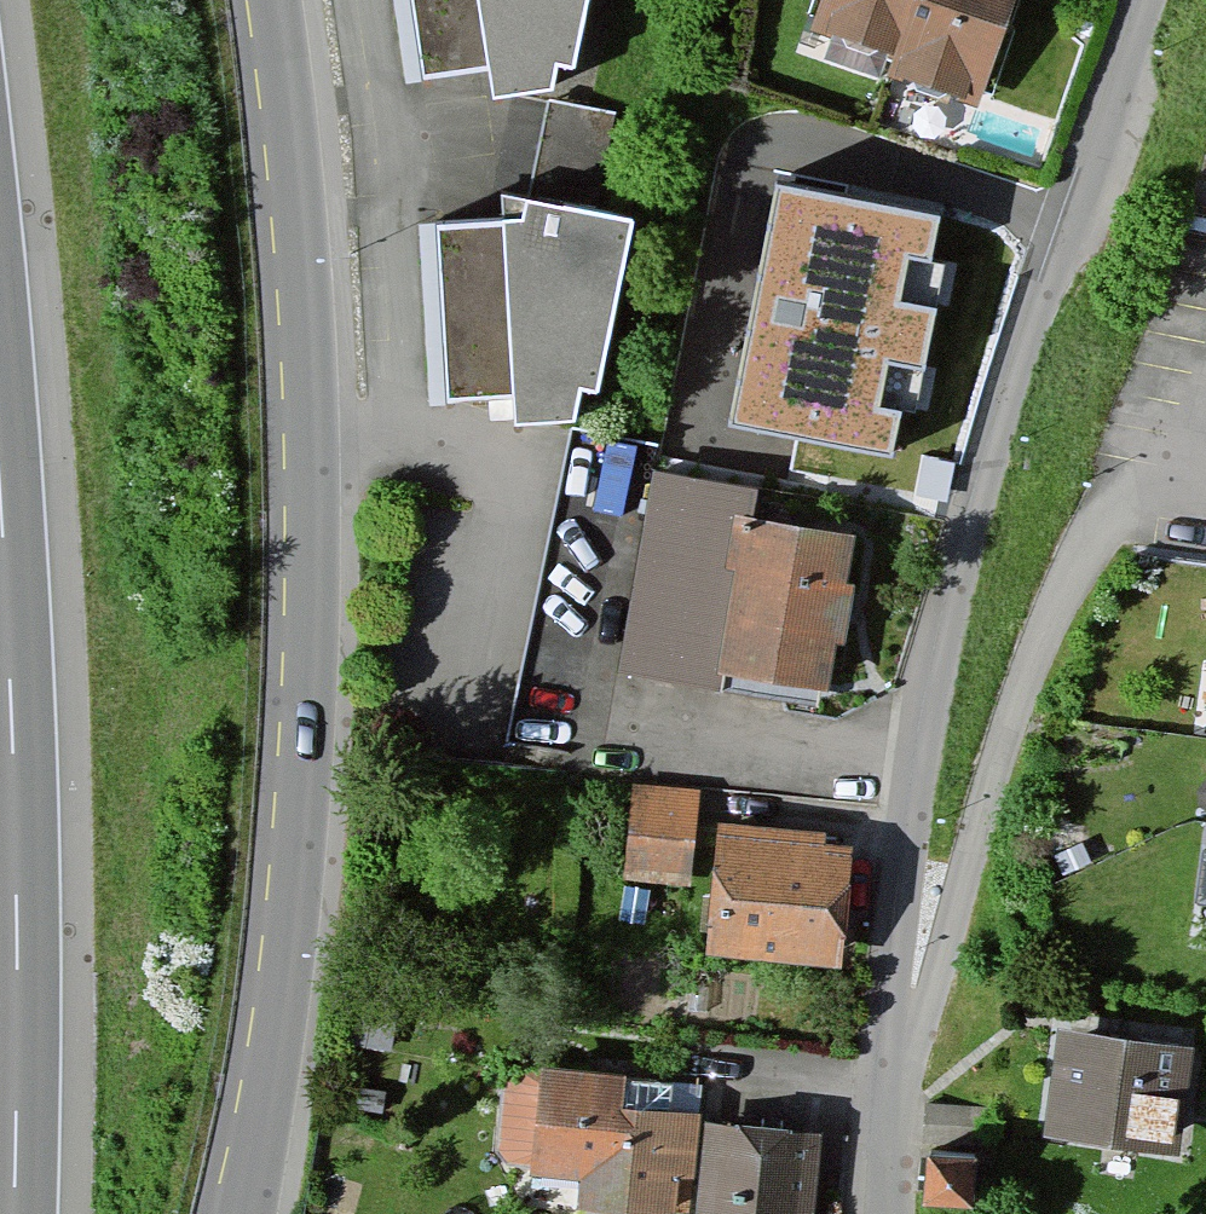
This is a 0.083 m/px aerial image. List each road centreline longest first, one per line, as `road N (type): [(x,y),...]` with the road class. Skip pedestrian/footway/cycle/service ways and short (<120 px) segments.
road 1 (residential): [(889,1213),(915,755),(1005,436),(1147,0)]
road 2 (tertiary): [(269,0),(306,416),(308,706),(286,923),(233,1213)]
road 3 (motorway): [(13,1213),(16,786),(0,486)]

